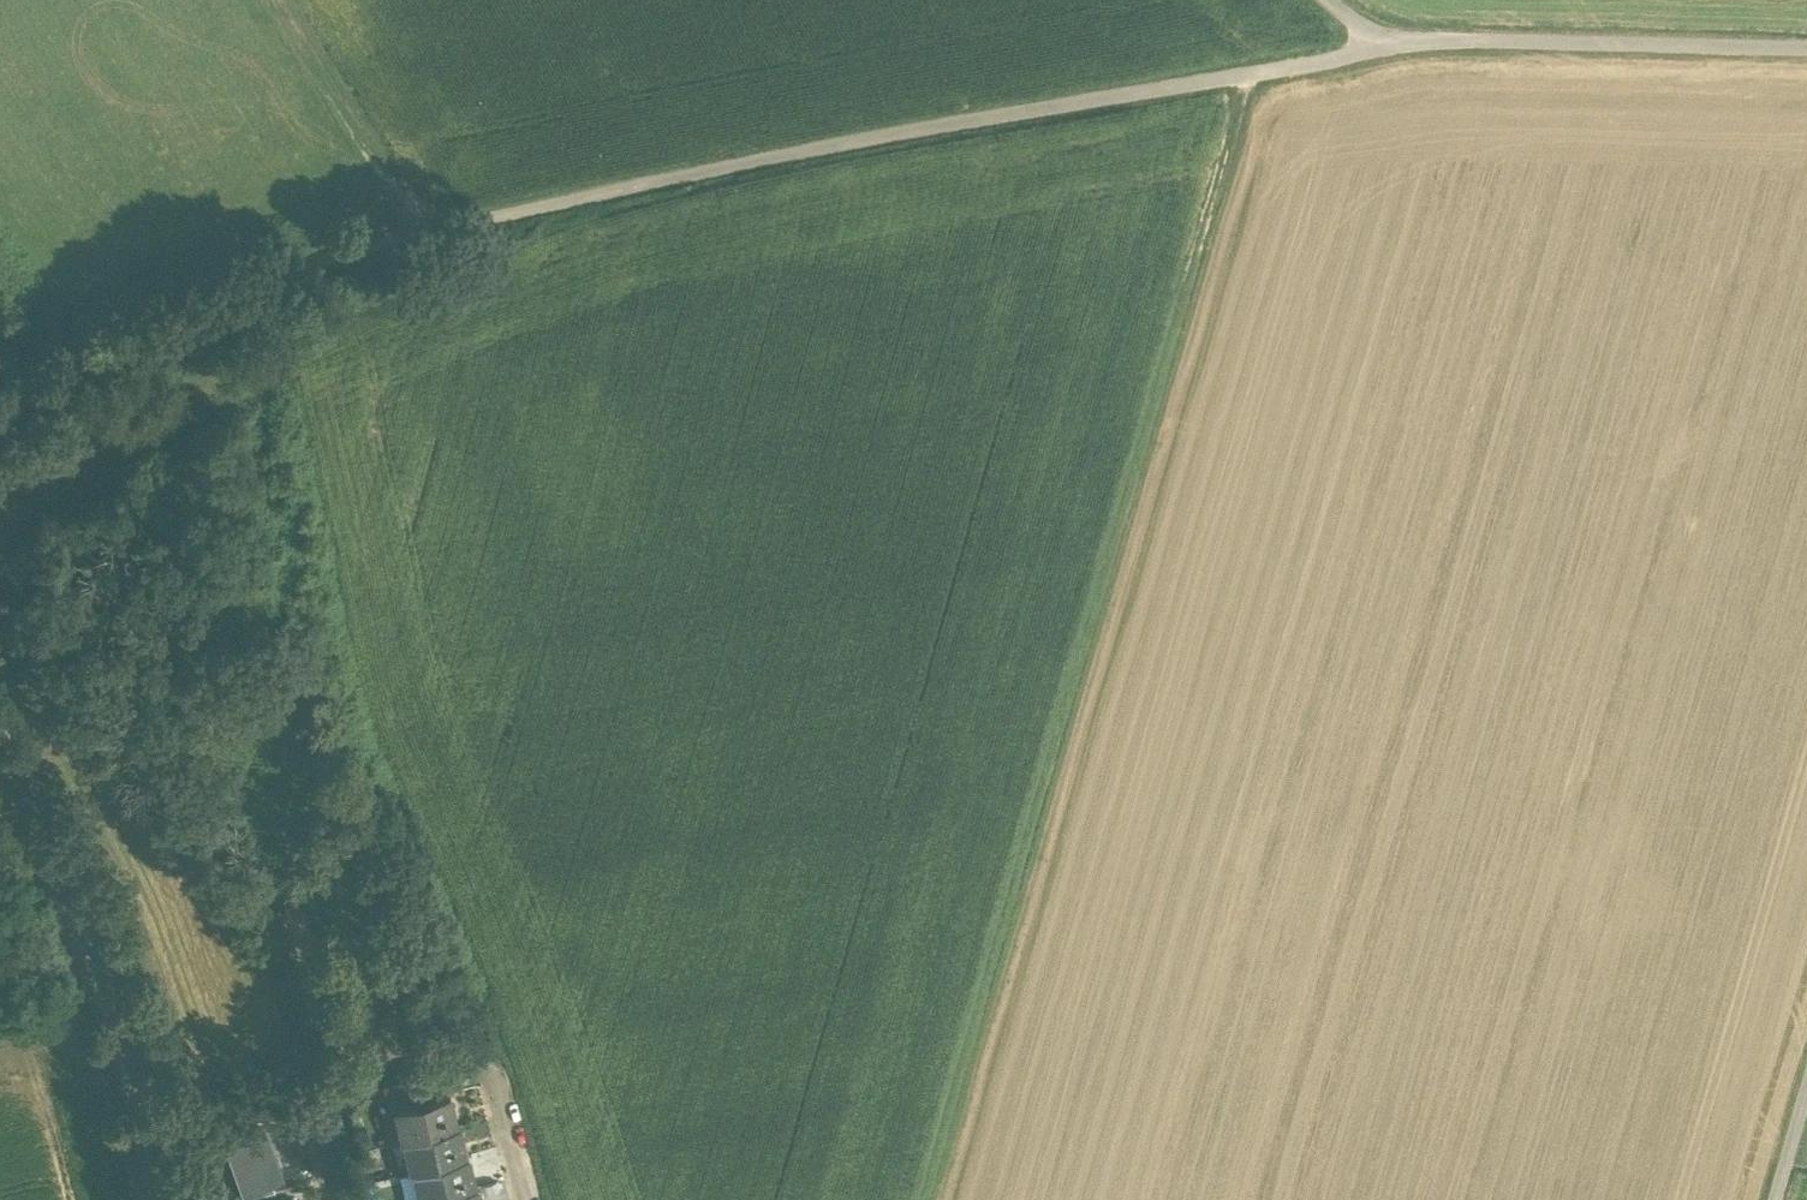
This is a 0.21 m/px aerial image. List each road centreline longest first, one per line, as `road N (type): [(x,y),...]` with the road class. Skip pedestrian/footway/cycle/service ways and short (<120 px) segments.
road 1 (track): [(1368,38),(1334,61),(646,185),(455,228),(285,277),(180,323),(0,419)]
road 2 (track): [(1246,76),(926,1199)]
road 3 (track): [(1327,0),(1368,38),(1806,50)]
road 4 (tertiary): [(0,743),(70,863),(127,999),(156,1085),(176,1199)]
road 5 (residential): [(527,1199),(495,1083),(478,1059),(457,1051),(363,1065),(336,1088),(321,1139),(331,1199)]

